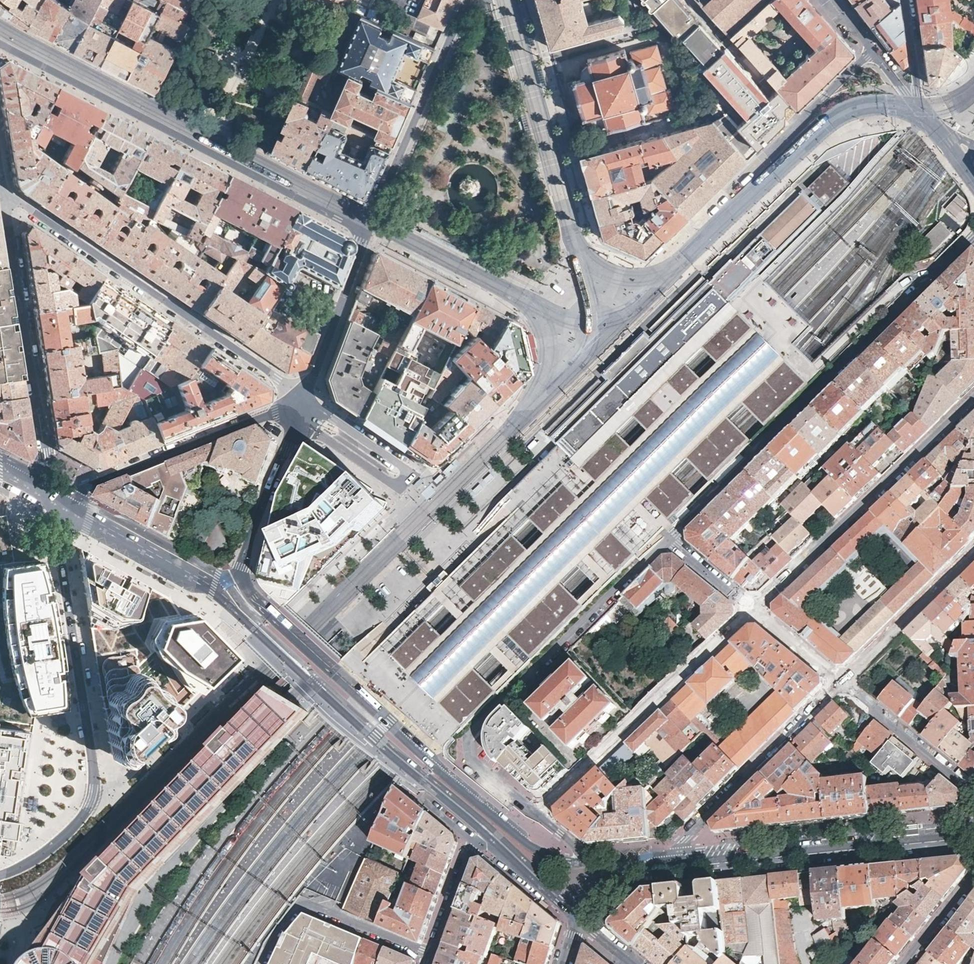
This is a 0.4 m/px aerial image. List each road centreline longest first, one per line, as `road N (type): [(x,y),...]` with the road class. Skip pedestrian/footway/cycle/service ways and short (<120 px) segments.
road 1 (residential): [(0,44),(367,233),(304,397)]
road 2 (residential): [(625,868),(589,866),(484,772),(473,750),(481,726),(670,539)]
road 3 (residential): [(670,539),(973,239)]
road 4 (residential): [(0,876),(72,828),(93,789),(52,497)]
road 5 (residential): [(973,790),(838,686),(660,863)]
road 6 (residential): [(670,539),(759,607),(973,400)]
road 7 (residential): [(52,497),(196,582),(217,584),(243,566),(295,423)]
road 8 (residential): [(304,397),(4,193)]
road 9 (tertiary): [(973,831),(660,863)]
road 10 (residential): [(4,193),(52,497)]
road 11 (residential): [(304,397),(52,497)]
road 12 (residential): [(303,400),(403,467),(403,482),(390,482),(295,423)]
road 13 (residential): [(428,957),(471,840),(517,860),(578,916)]
road 14 (residential): [(265,963),(304,902),(428,957)]

